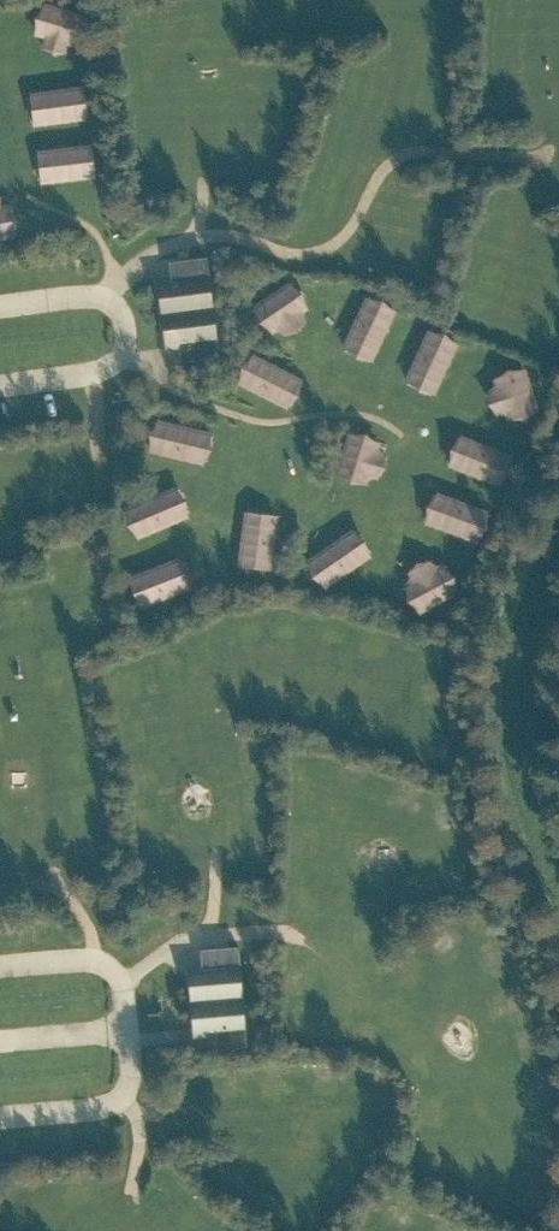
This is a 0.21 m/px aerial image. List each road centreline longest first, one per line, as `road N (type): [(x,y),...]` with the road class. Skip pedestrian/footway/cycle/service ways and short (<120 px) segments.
road 1 (residential): [(0,414),(362,420),(433,265),(447,179),(427,89),(0,139)]
road 2 (track): [(558,863),(528,781),(520,696),(532,625),(558,547)]
road 3 (residential): [(0,1113),(124,1097),(132,1080),(128,1026)]
road 4 (residential): [(128,1026),(121,971),(102,956),(0,964)]
road 5 (residential): [(0,1040),(128,1026)]

